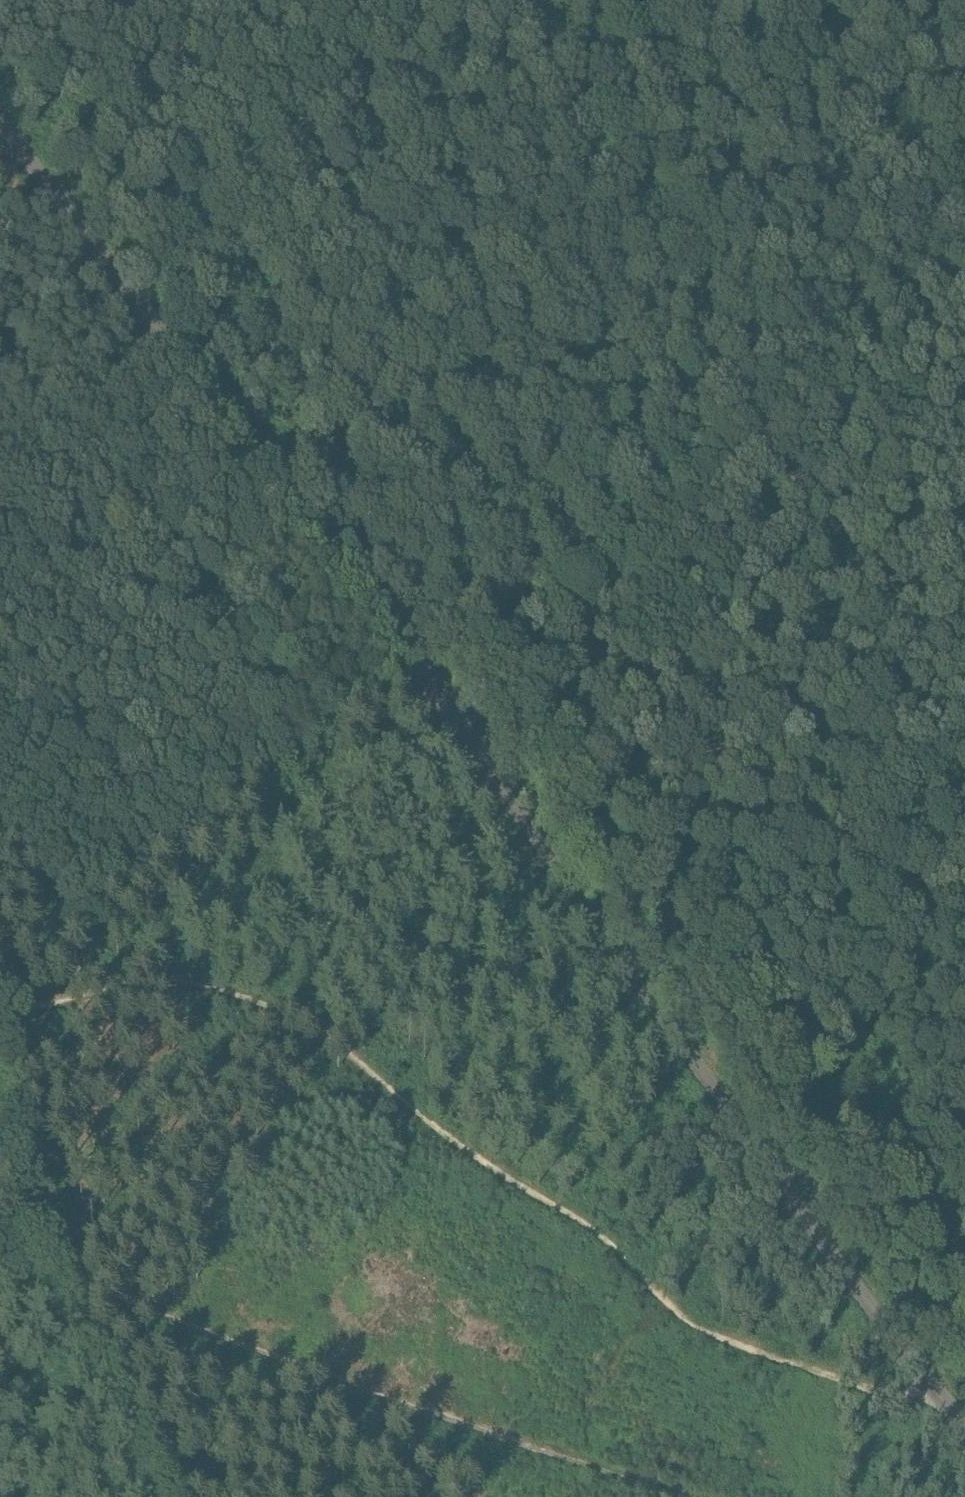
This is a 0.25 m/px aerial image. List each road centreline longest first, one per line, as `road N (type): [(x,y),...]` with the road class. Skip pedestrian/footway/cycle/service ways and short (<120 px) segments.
road 1 (unclassified): [(964,1427),(844,1272),(419,676),(0,119)]
road 2 (track): [(0,1006),(165,981),(278,1011),(333,1043),(466,1151),(586,1225),(694,1325),(834,1378),(943,1401)]

